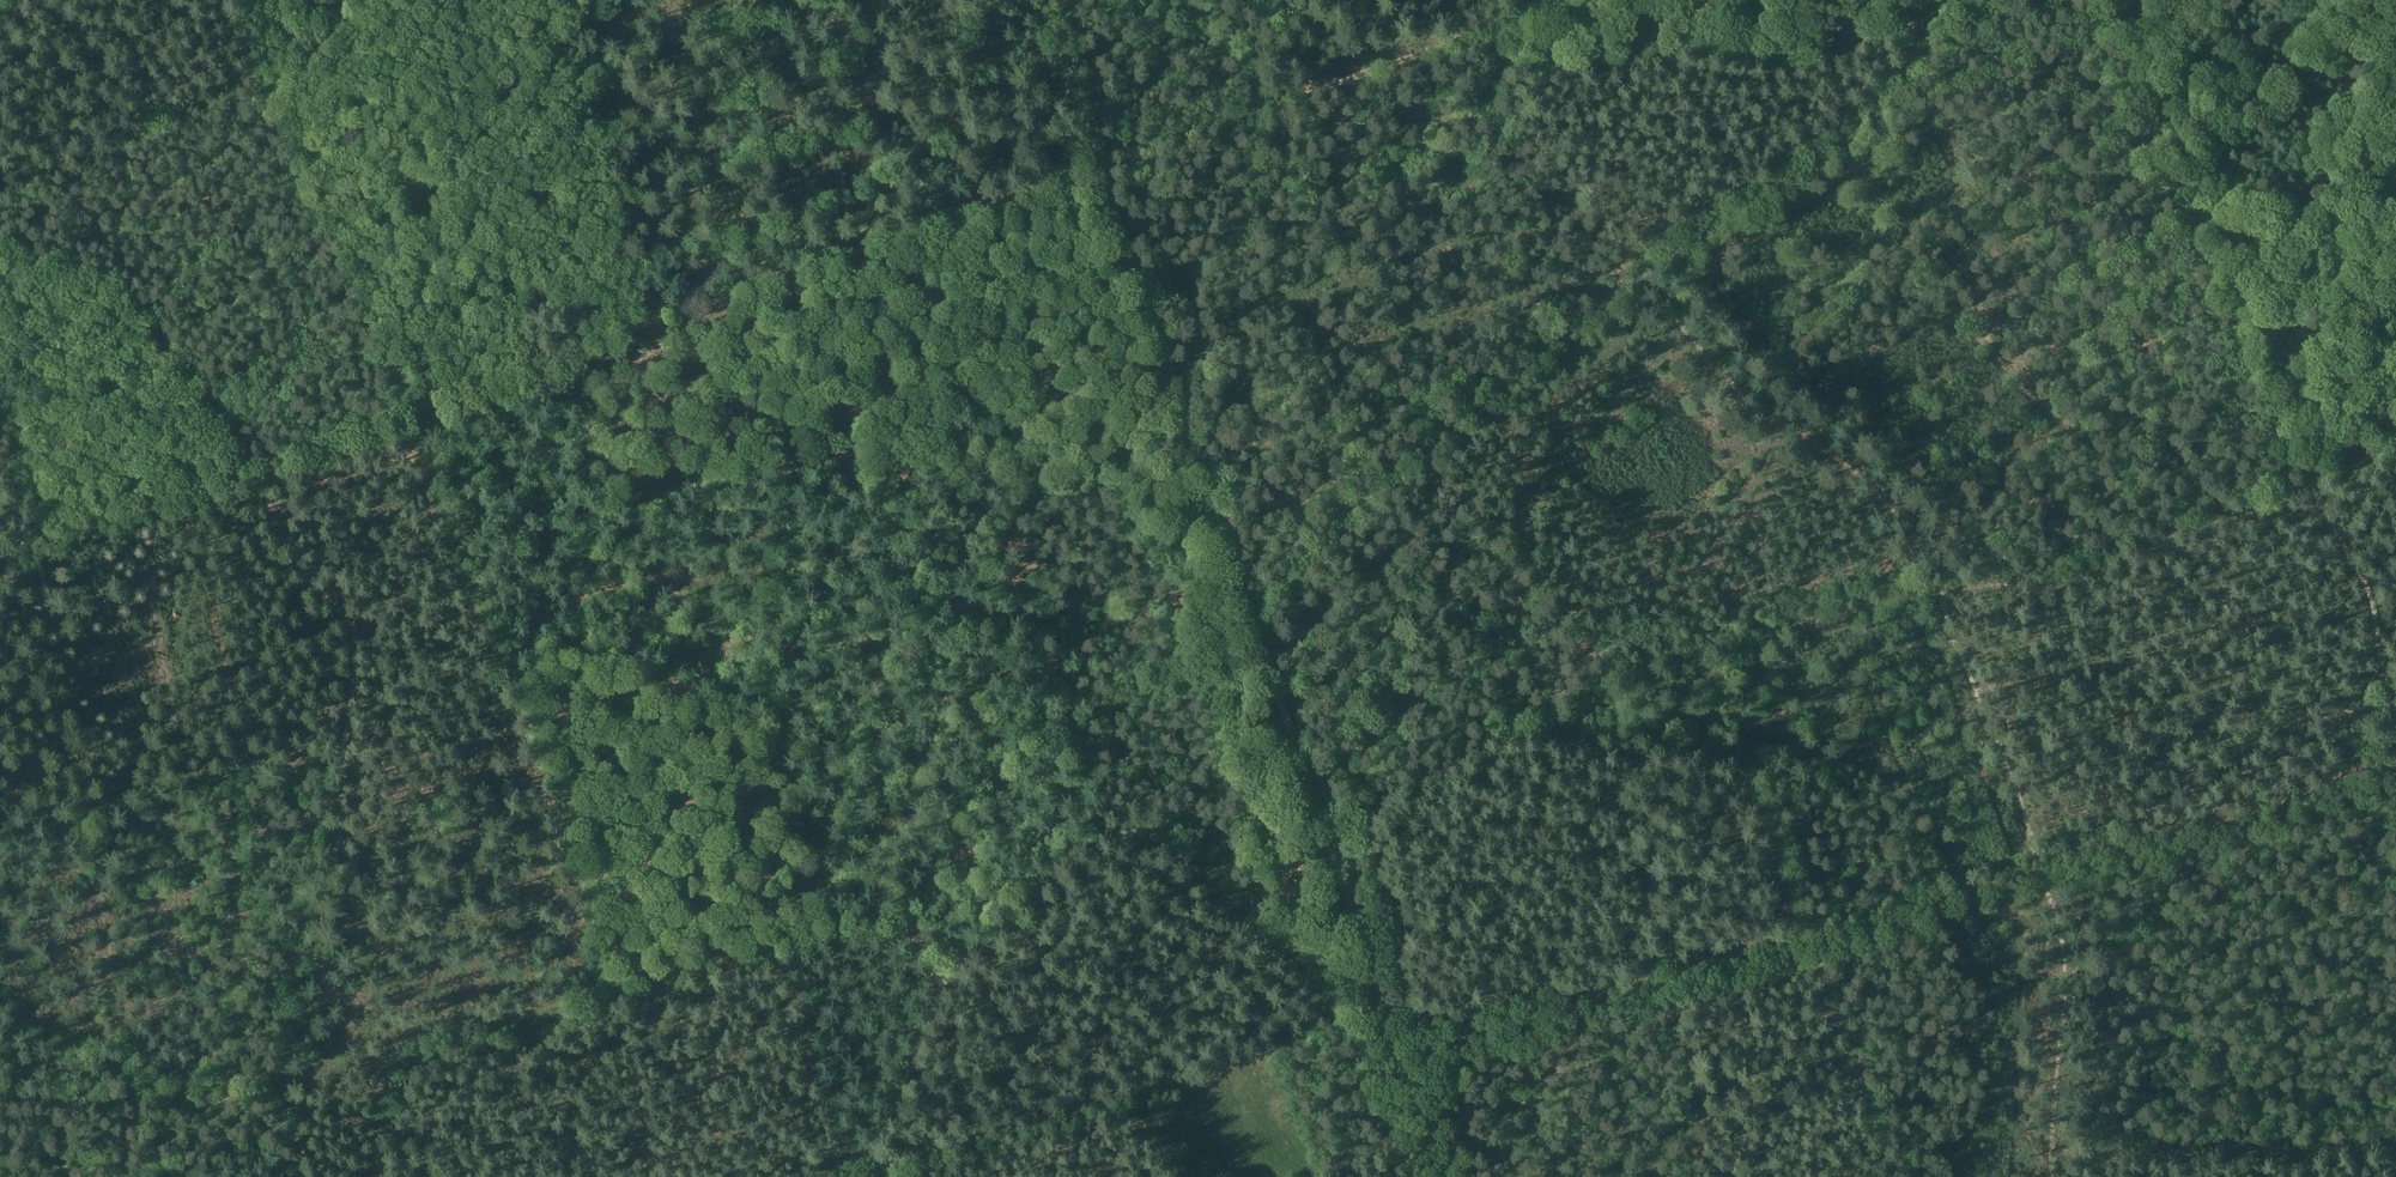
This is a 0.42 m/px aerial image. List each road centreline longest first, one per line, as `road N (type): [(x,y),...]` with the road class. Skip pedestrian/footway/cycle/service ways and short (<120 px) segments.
road 1 (track): [(0,550),(1102,162)]
road 2 (track): [(2093,0),(2132,76),(2214,305),(2358,570),(2395,771)]
road 3 (track): [(303,1176),(281,1012),(324,920),(355,637),(246,463)]
road 4 (track): [(1102,162),(1568,0)]
road 5 (track): [(0,214),(87,252),(145,305),(199,377),(246,463)]
road 6 (track): [(953,953),(899,1090),(859,1159)]

